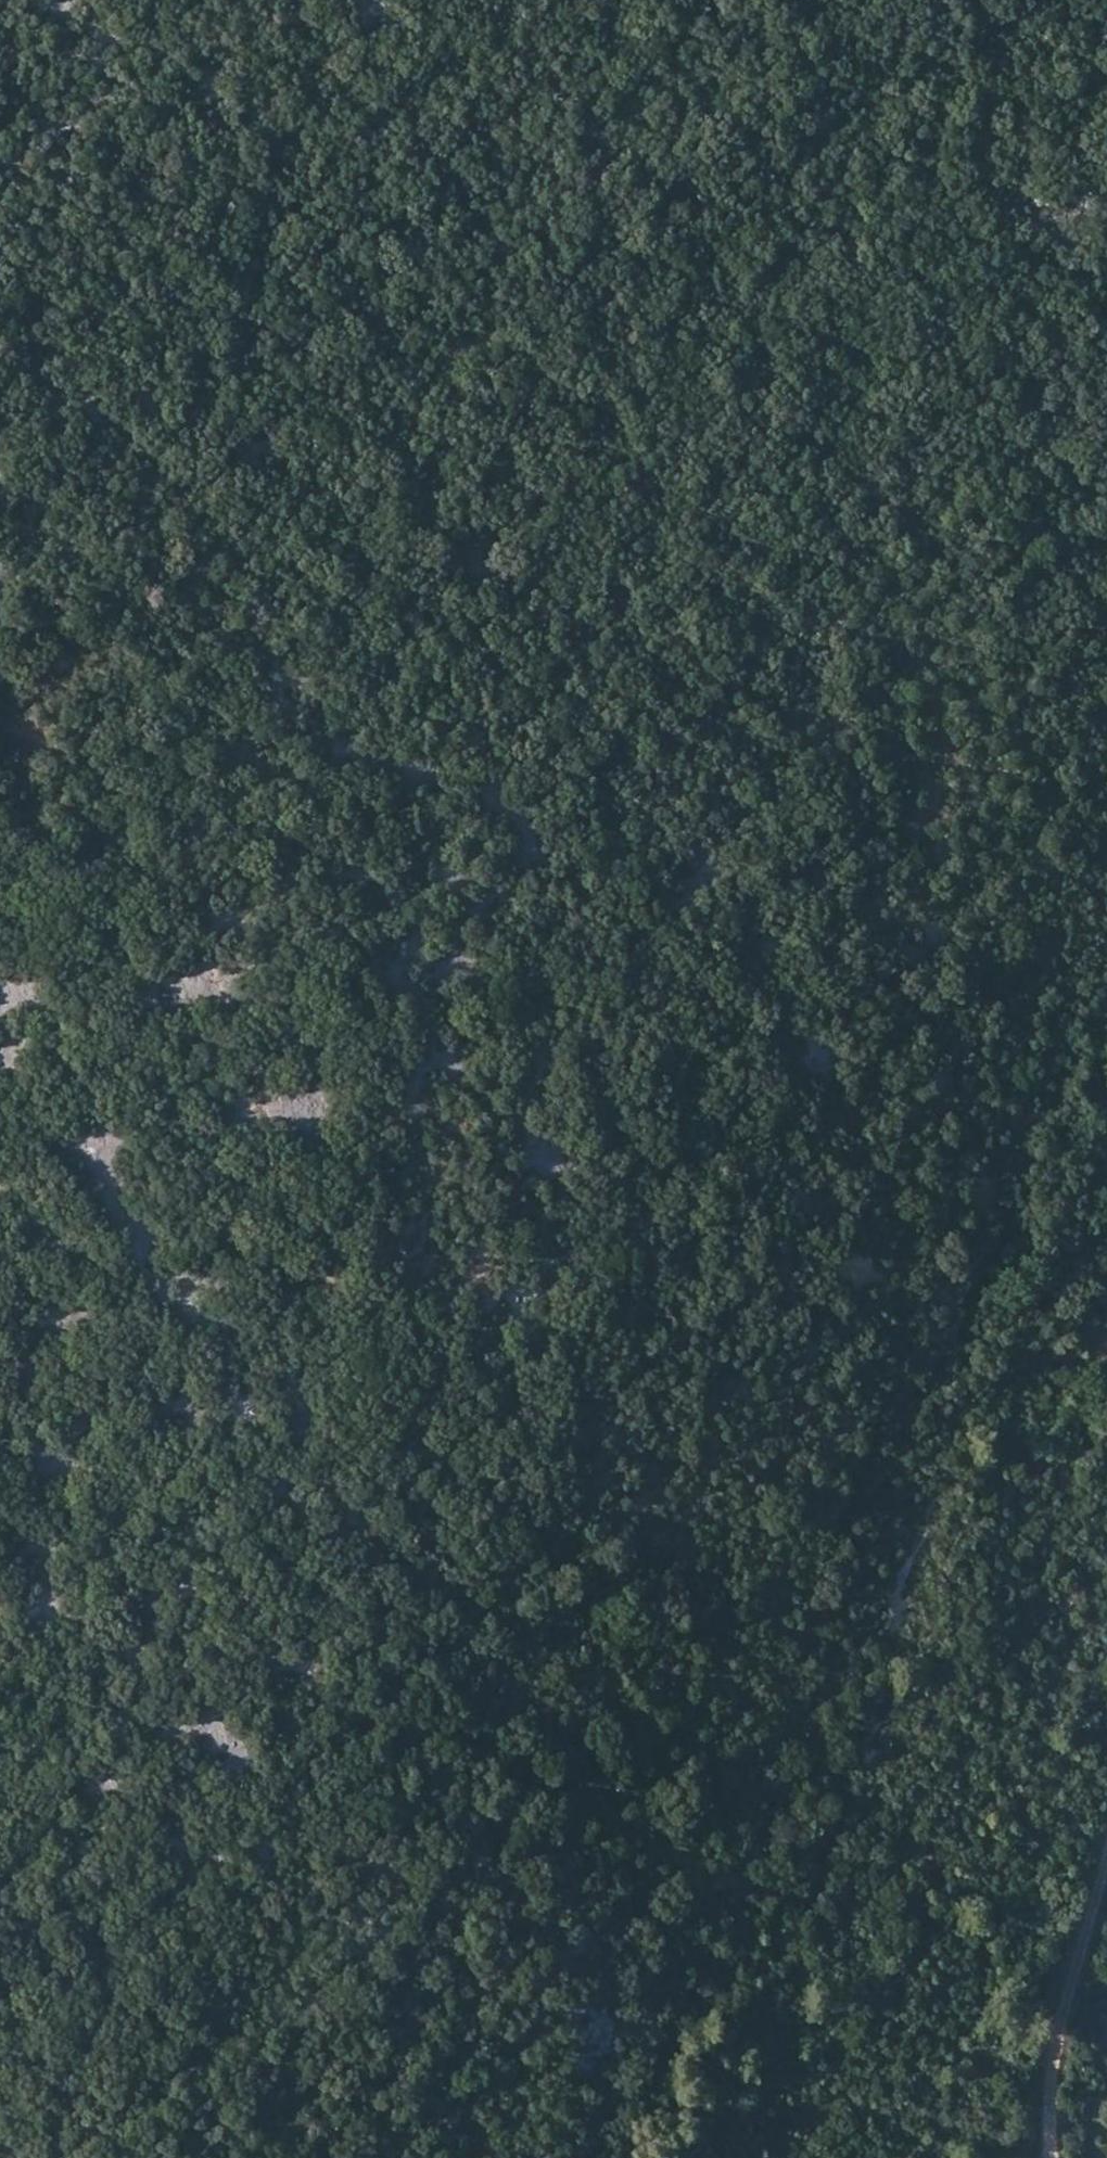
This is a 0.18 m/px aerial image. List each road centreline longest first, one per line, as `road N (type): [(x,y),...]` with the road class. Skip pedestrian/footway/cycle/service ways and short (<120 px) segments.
road 1 (track): [(1106,1851),(1048,2049),(1054,2157)]

